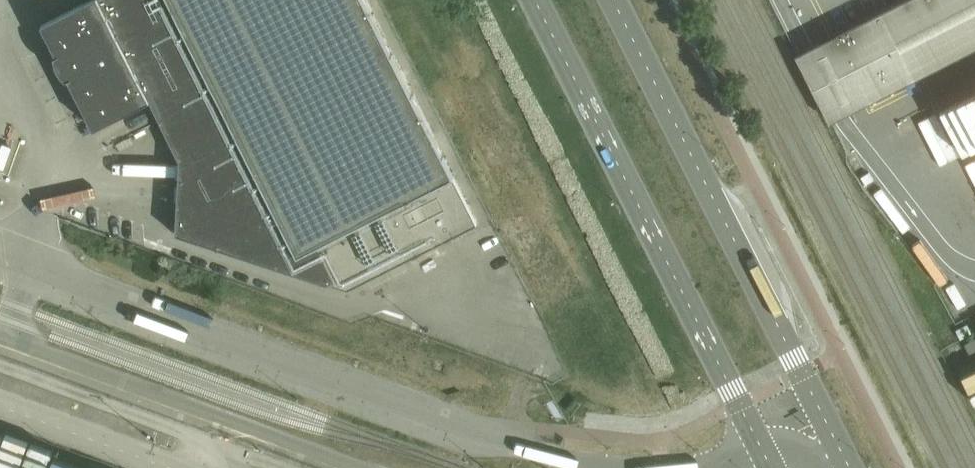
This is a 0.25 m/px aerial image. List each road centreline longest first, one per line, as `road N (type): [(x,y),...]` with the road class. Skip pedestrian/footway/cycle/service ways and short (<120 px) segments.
road 1 (tertiary): [(847,467),(615,0)]
road 2 (tertiary): [(535,0),(765,455)]

